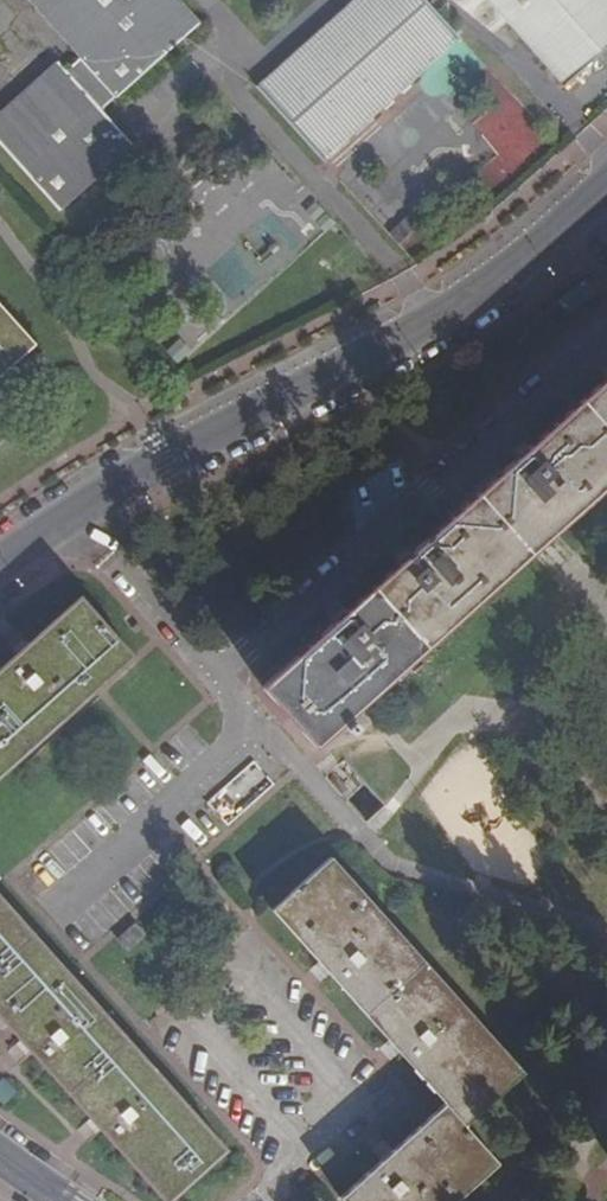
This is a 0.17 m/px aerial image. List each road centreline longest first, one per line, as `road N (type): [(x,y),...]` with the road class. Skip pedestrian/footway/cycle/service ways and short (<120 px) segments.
road 1 (residential): [(0,563),(156,465),(446,313),(606,184)]

